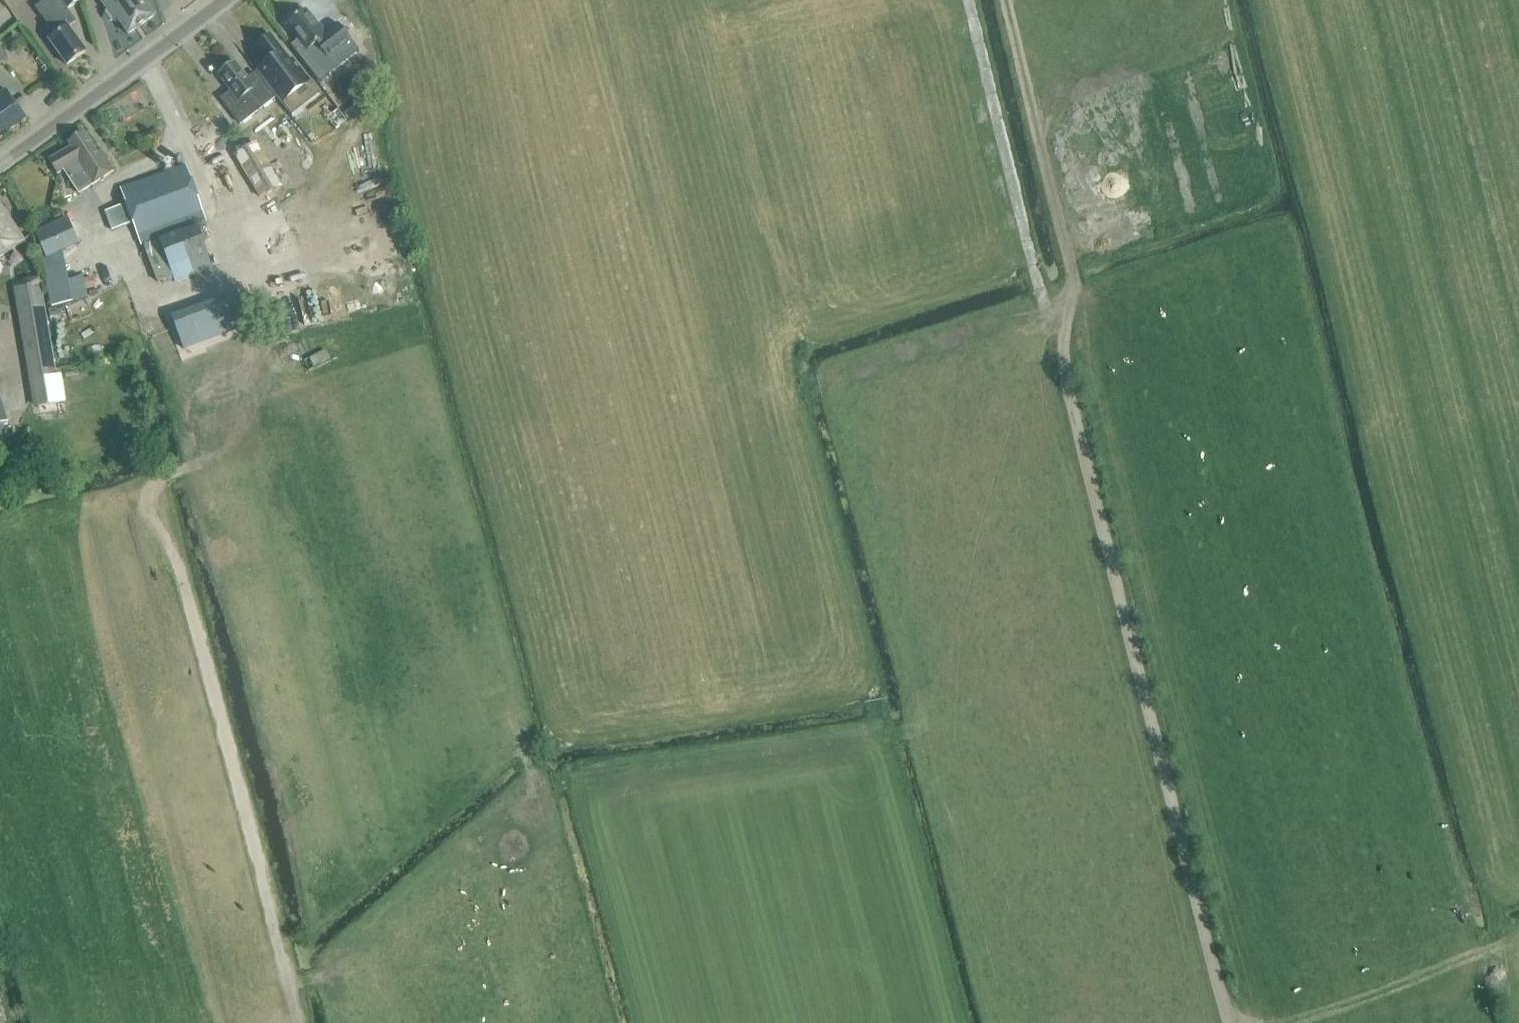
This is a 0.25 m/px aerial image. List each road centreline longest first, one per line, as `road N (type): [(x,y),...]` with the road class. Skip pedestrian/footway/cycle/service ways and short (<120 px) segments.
road 1 (track): [(1228,1022),(1064,365),(1077,288),(1002,0)]
road 2 (tertiary): [(0,163),(177,38)]

